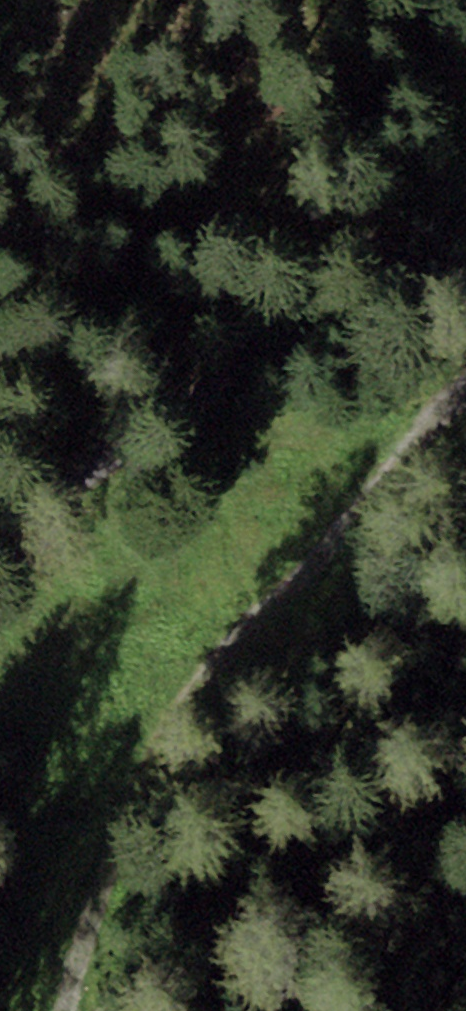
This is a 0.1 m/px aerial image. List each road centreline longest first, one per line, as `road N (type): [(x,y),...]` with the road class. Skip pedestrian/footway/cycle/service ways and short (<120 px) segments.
road 1 (track): [(465,406),(219,719),(97,990)]
road 2 (track): [(465,305),(389,275),(0,597)]

